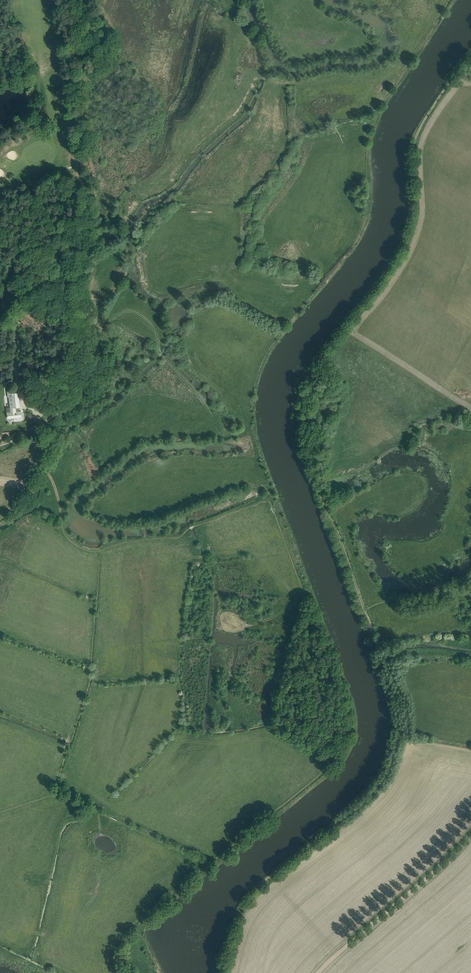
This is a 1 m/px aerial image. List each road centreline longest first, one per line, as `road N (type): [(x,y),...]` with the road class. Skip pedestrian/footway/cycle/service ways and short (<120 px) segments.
road 1 (track): [(321,972),(470,835)]

